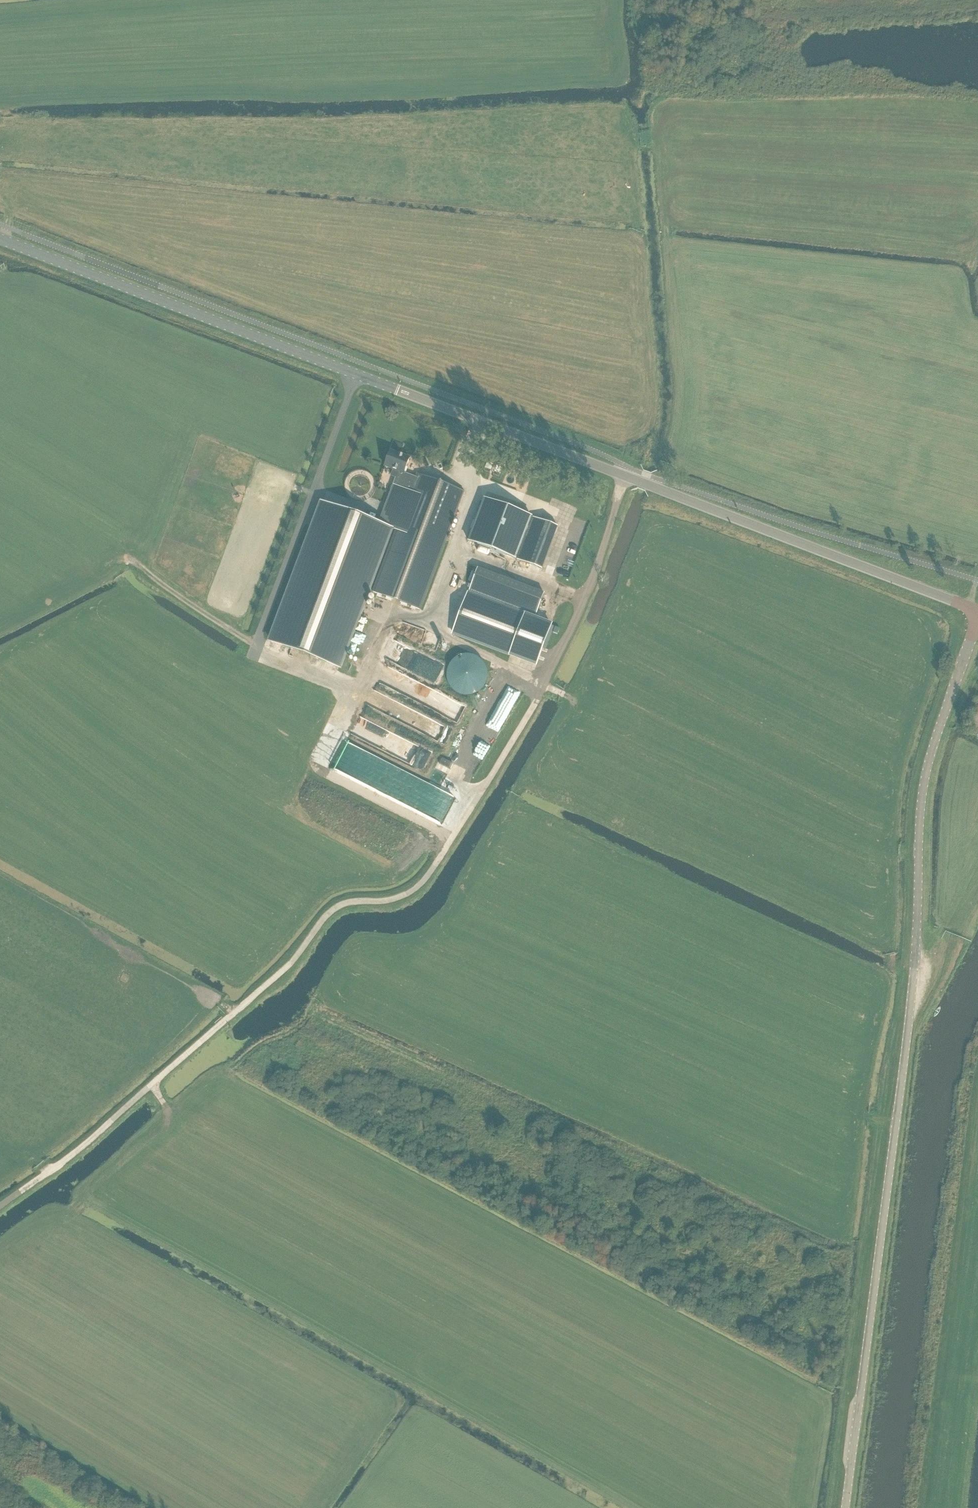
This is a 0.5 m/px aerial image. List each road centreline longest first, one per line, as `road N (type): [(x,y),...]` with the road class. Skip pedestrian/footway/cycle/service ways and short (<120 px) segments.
road 1 (secondary): [(977,610),(0,240)]
road 2 (track): [(0,1205),(60,1165),(291,964),(329,913),(400,897),(427,876),(545,685),(595,574),(628,468)]
road 3 (unclassified): [(846,1507),(908,1033),(920,803),(977,618)]

